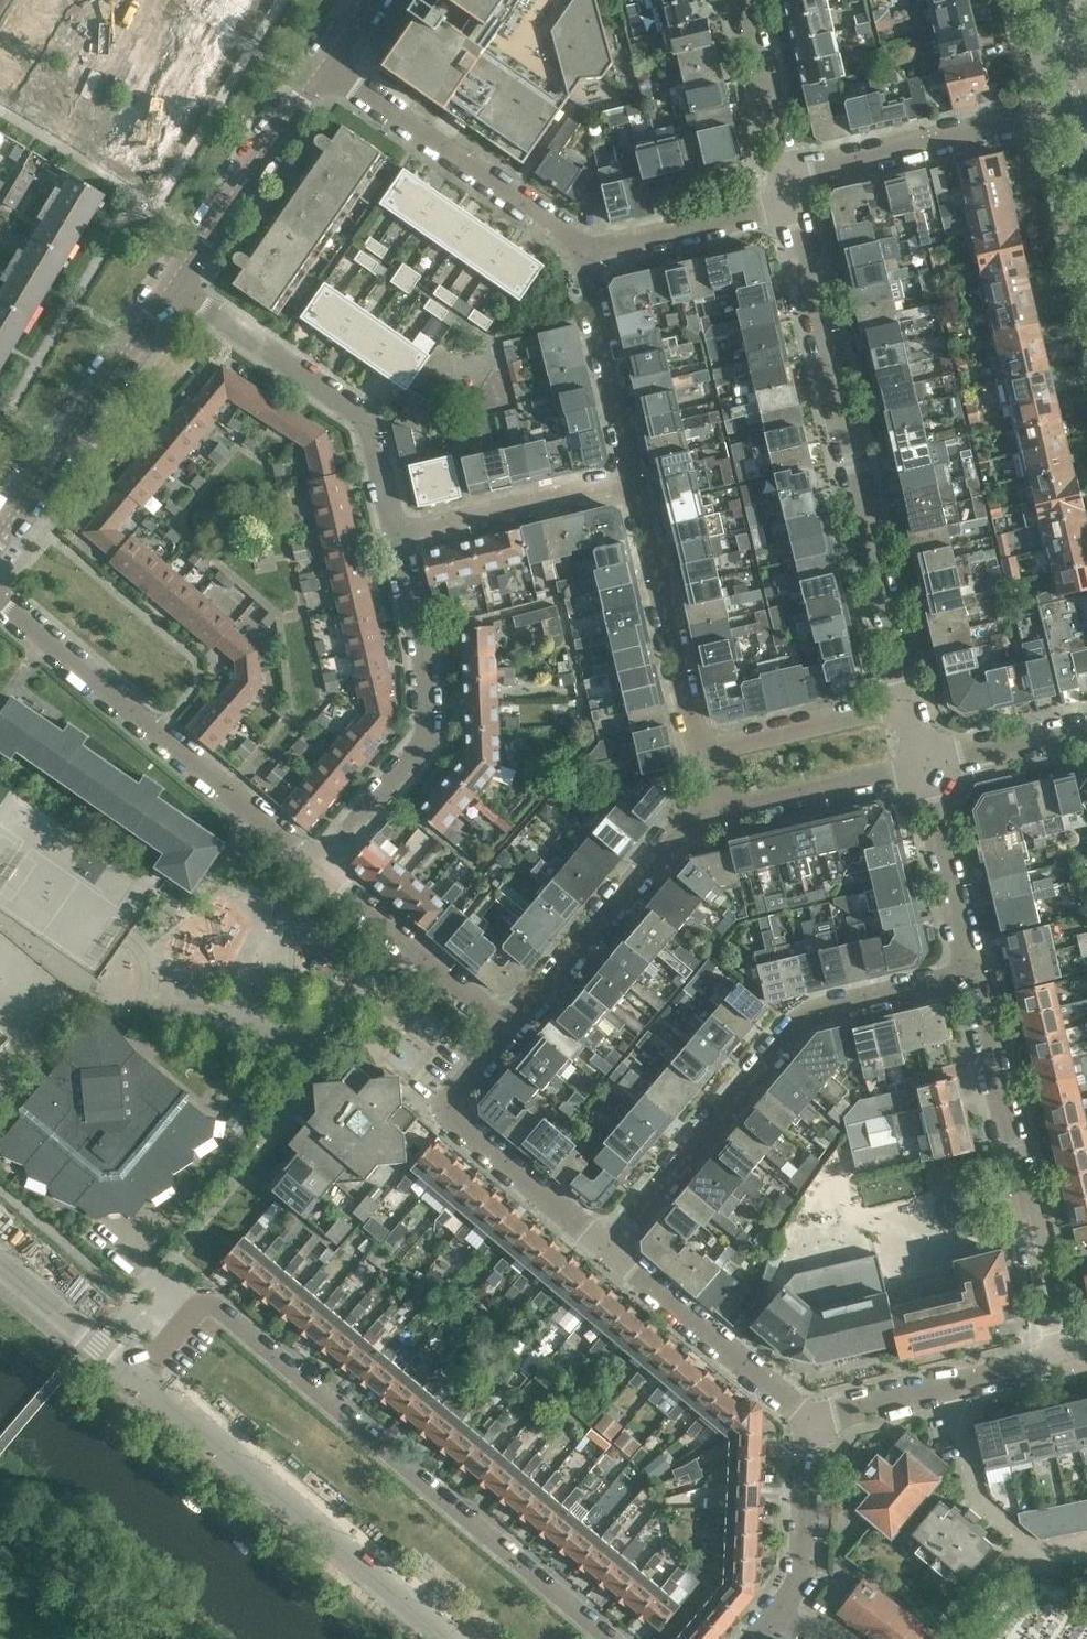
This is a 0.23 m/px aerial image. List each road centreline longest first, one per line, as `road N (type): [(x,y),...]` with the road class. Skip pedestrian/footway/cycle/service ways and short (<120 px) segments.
road 1 (residential): [(133,1380),(205,1303),(608,1638)]
road 2 (residential): [(909,703),(790,204)]
road 3 (residential): [(610,1250),(790,1024),(969,979)]
road 4 (residential): [(320,867),(0,604)]
road 5 (tertiary): [(434,1638),(133,1380)]
road 6 (residential): [(1060,1361),(969,979)]
road 7 (residential): [(320,867),(426,729),(423,656),(394,535)]
road 8 (residential): [(394,535),(362,415),(170,285)]
road 9 (residential): [(326,66),(574,238),(586,255)]
road 10 (residential): [(610,1250),(450,1109),(514,1031)]
road 11 (residential): [(0,543),(170,285)]
road 12 (residential): [(783,174),(1078,102)]
road 13 (residential): [(514,1031),(668,841),(706,812)]
road 14 (residential): [(697,752),(634,477)]
road 15 (residential): [(170,285),(326,66)]
road 16 (residential): [(808,1419),(610,1250)]
road 17 (residential): [(808,1419),(1060,1361)]
road 18 (residential): [(514,1031),(320,867)]
road 19 (residential): [(394,535),(634,477)]
road 20 (residential): [(634,477),(586,255)]
road 21 (residential): [(706,812),(926,764)]
road 22 (residential): [(969,979),(926,764)]
road 23 (residential): [(697,752),(909,703)]
road 24 (residential): [(586,255),(790,204)]
road 25 (residential): [(782,1608),(802,1575),(808,1419)]
road 26 (residential): [(783,174),(742,0)]
road 27 (tertiary): [(133,1380),(0,1265)]
road 28 (residential): [(926,764),(1086,728)]

